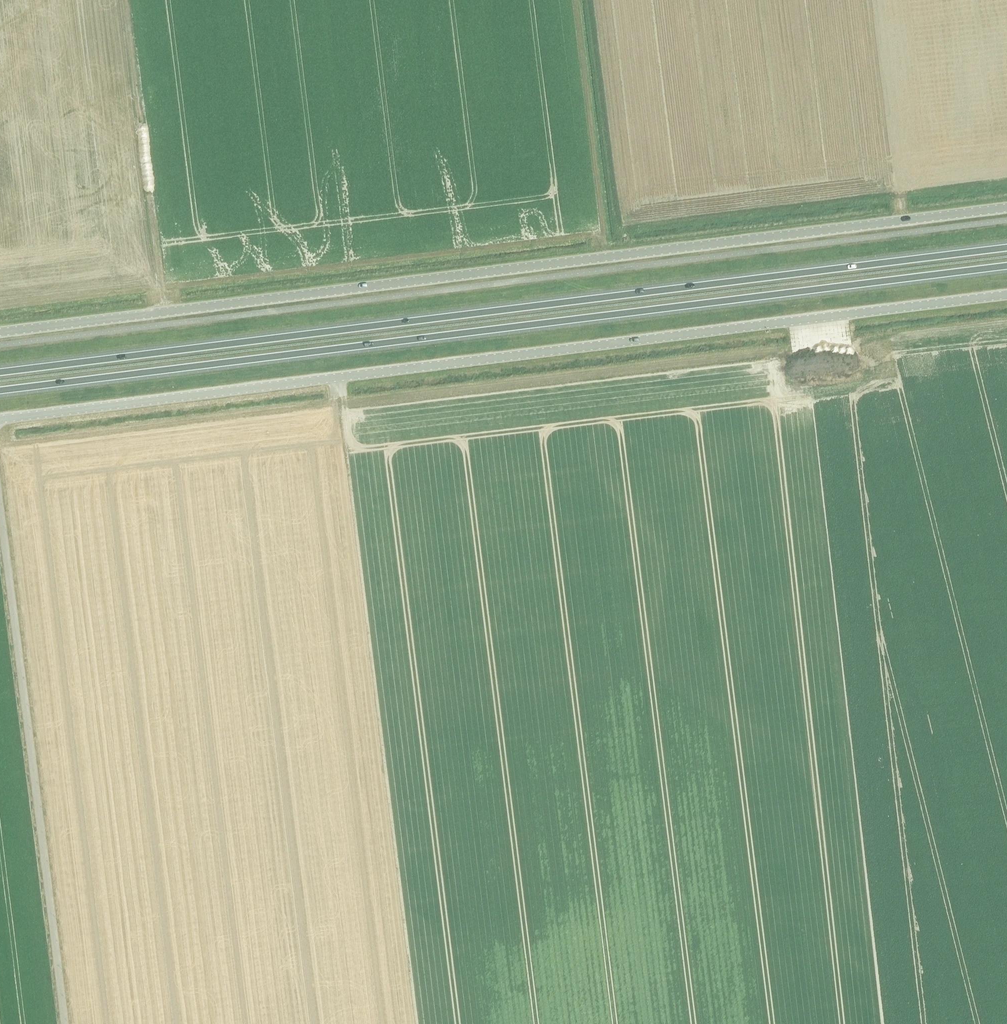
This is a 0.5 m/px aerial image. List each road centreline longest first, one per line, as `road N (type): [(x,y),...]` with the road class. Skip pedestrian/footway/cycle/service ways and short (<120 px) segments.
road 1 (unclassified): [(0,333),(1006,208)]
road 2 (unclassified): [(0,419),(1006,295)]
road 3 (trunk): [(1006,248),(0,372)]
road 4 (trunk): [(0,390),(1006,266)]

